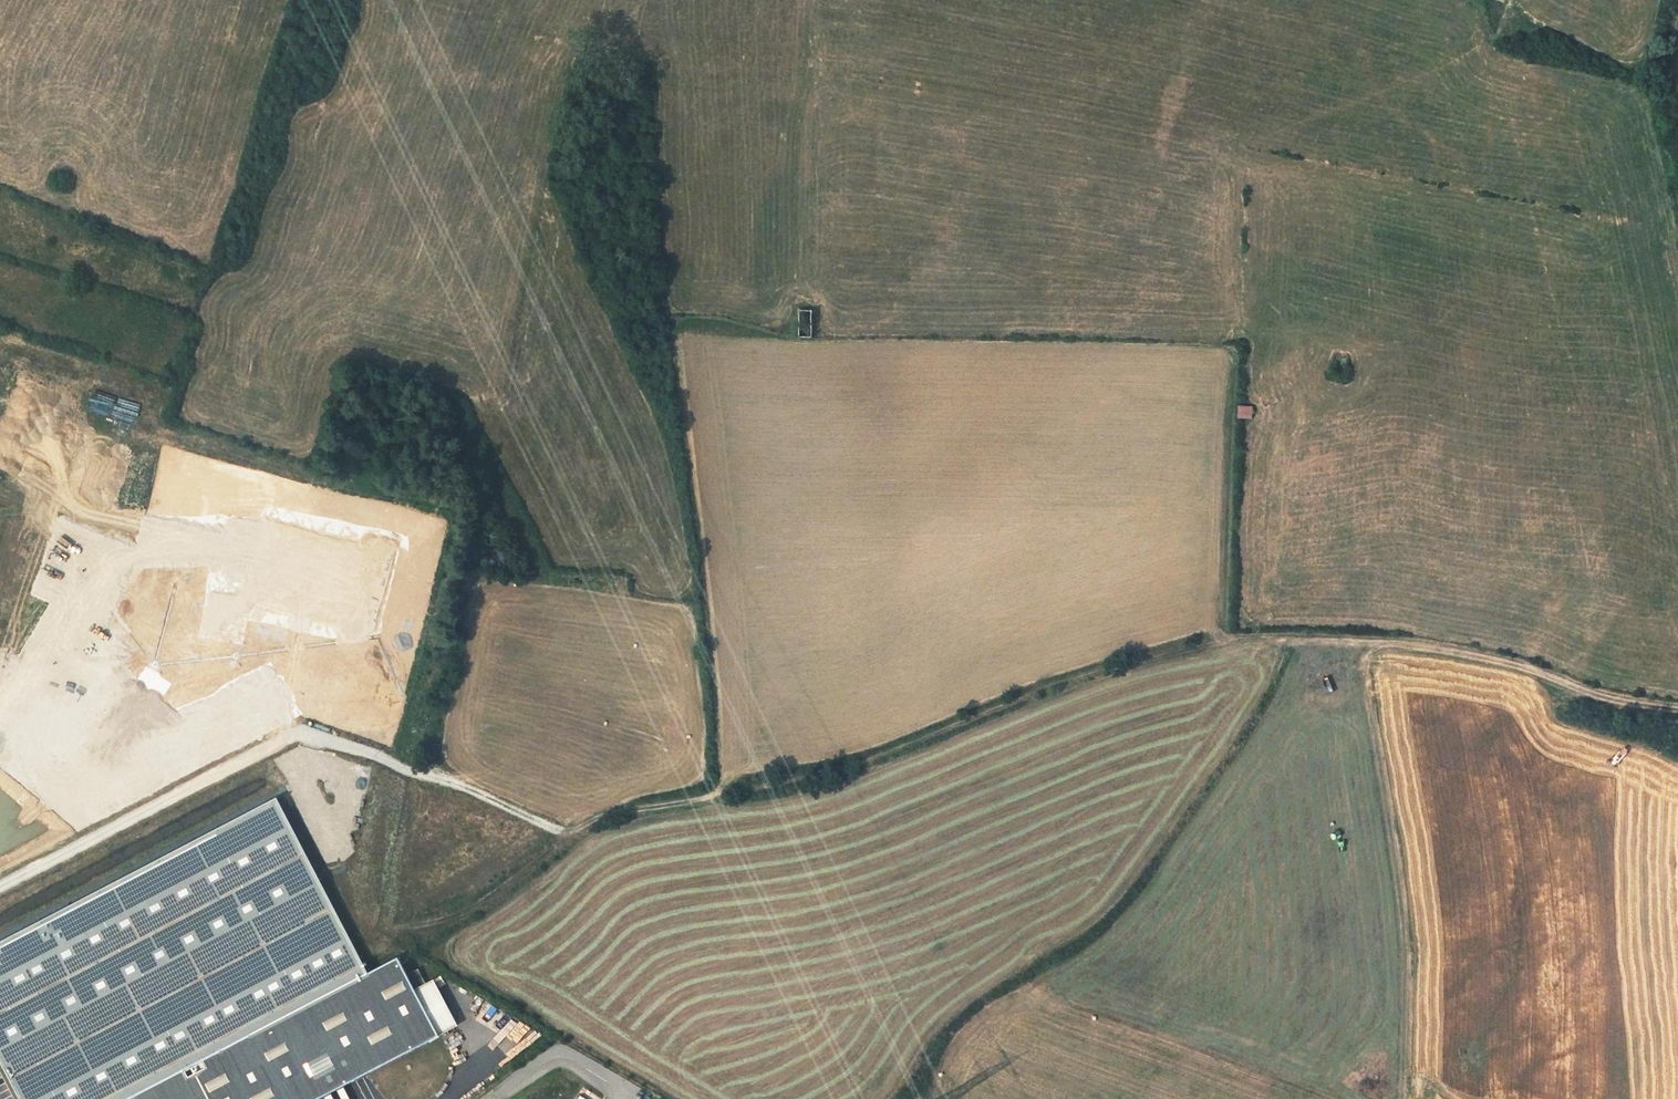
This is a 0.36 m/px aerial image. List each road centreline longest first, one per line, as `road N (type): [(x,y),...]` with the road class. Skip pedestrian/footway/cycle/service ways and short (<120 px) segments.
road 1 (track): [(0,891),(306,732),(572,832),(609,813),(871,759),(1093,670),(1220,642),(1291,636),(1435,646),(1504,660),(1623,703),(1677,710)]

